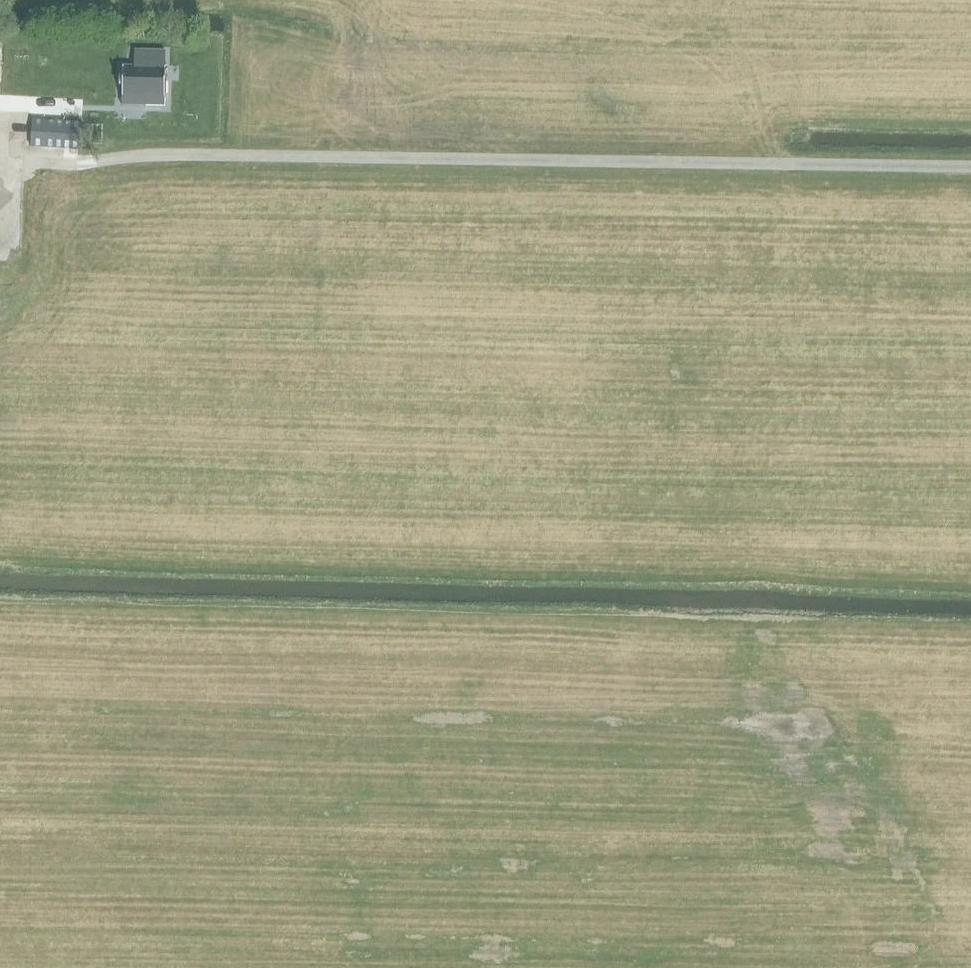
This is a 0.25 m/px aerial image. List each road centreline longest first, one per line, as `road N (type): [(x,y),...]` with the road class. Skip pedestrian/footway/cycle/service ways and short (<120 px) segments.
road 1 (track): [(970,167),(162,155),(76,163),(0,155)]

